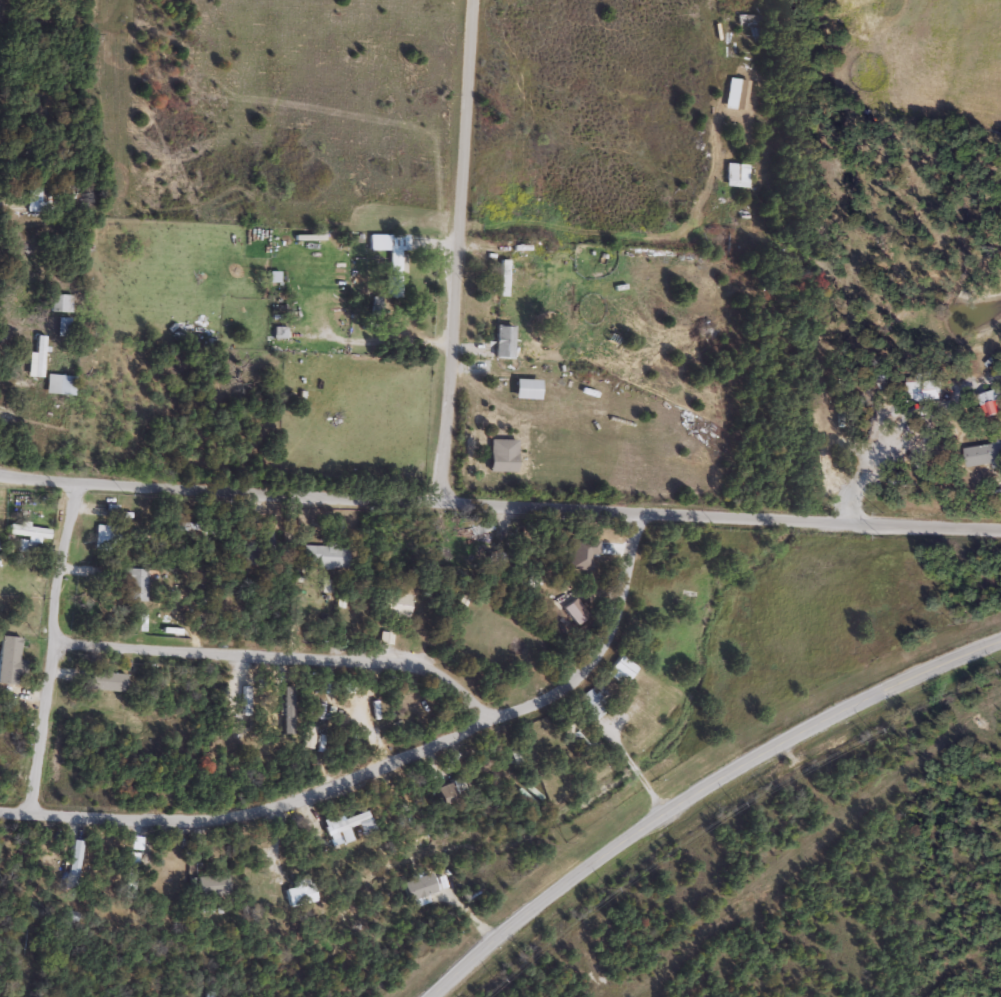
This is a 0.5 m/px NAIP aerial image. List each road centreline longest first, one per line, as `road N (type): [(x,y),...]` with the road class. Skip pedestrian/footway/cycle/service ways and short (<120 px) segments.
road 1 (residential): [(0,470),(73,485),(268,497),(1000,528)]
road 2 (residential): [(0,808),(328,804),(526,707),(587,661),(642,514)]
road 3 (secondary): [(1000,643),(880,694),(674,809),(569,882),(433,996)]
road 4 (residential): [(440,501),(470,0)]
road 5 (residential): [(526,707),(414,658),(58,641)]
road 6 (residential): [(35,811),(73,485)]

